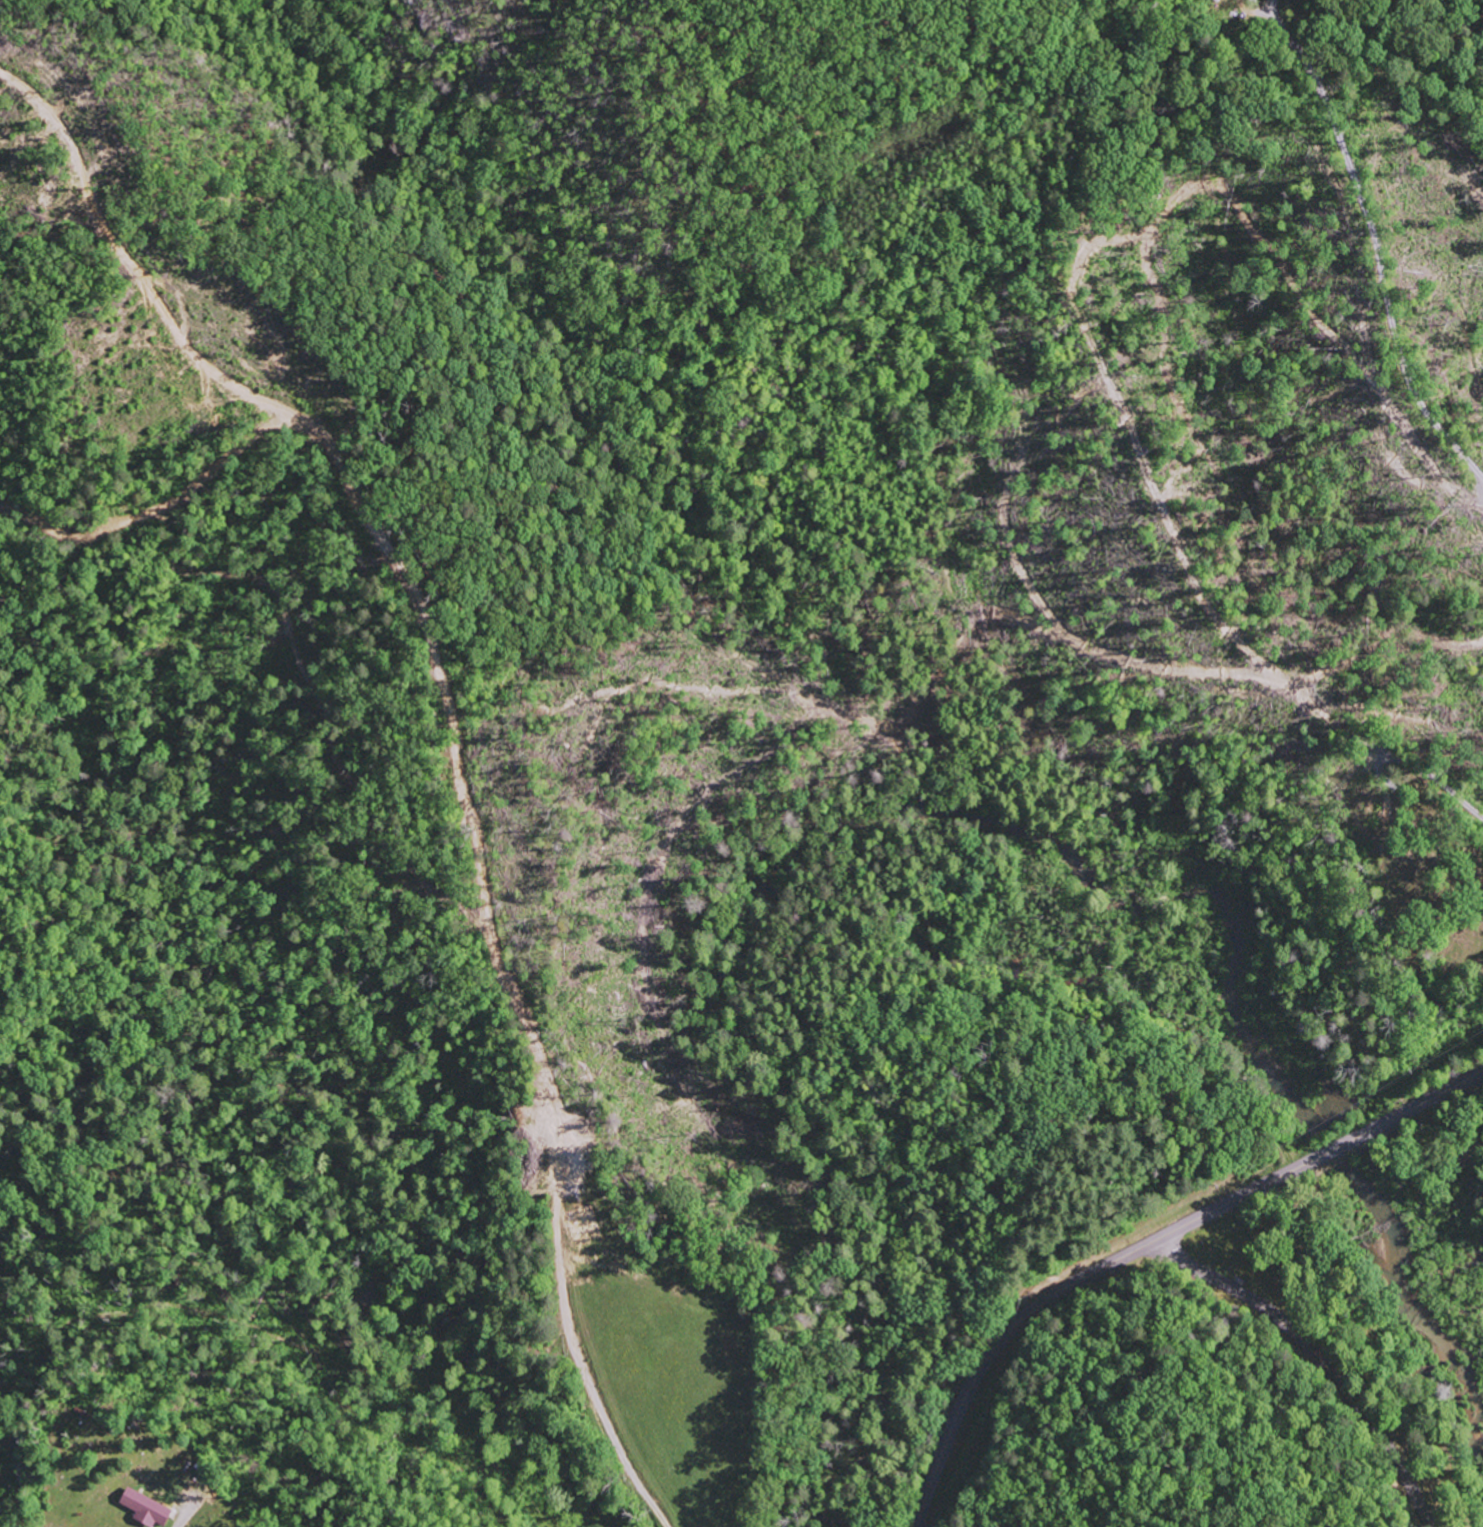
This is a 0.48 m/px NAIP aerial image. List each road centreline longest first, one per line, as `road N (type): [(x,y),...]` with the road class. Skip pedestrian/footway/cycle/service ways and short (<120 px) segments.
road 1 (secondary): [(1482,1072),(1023,1312),(969,1383),(914,1526)]
road 2 (residential): [(1482,483),(1415,407),(1328,96),(1309,66)]
road 3 (tertiary): [(1157,1239),(1174,1258),(1266,1309),(1319,1358),(1423,1526)]

